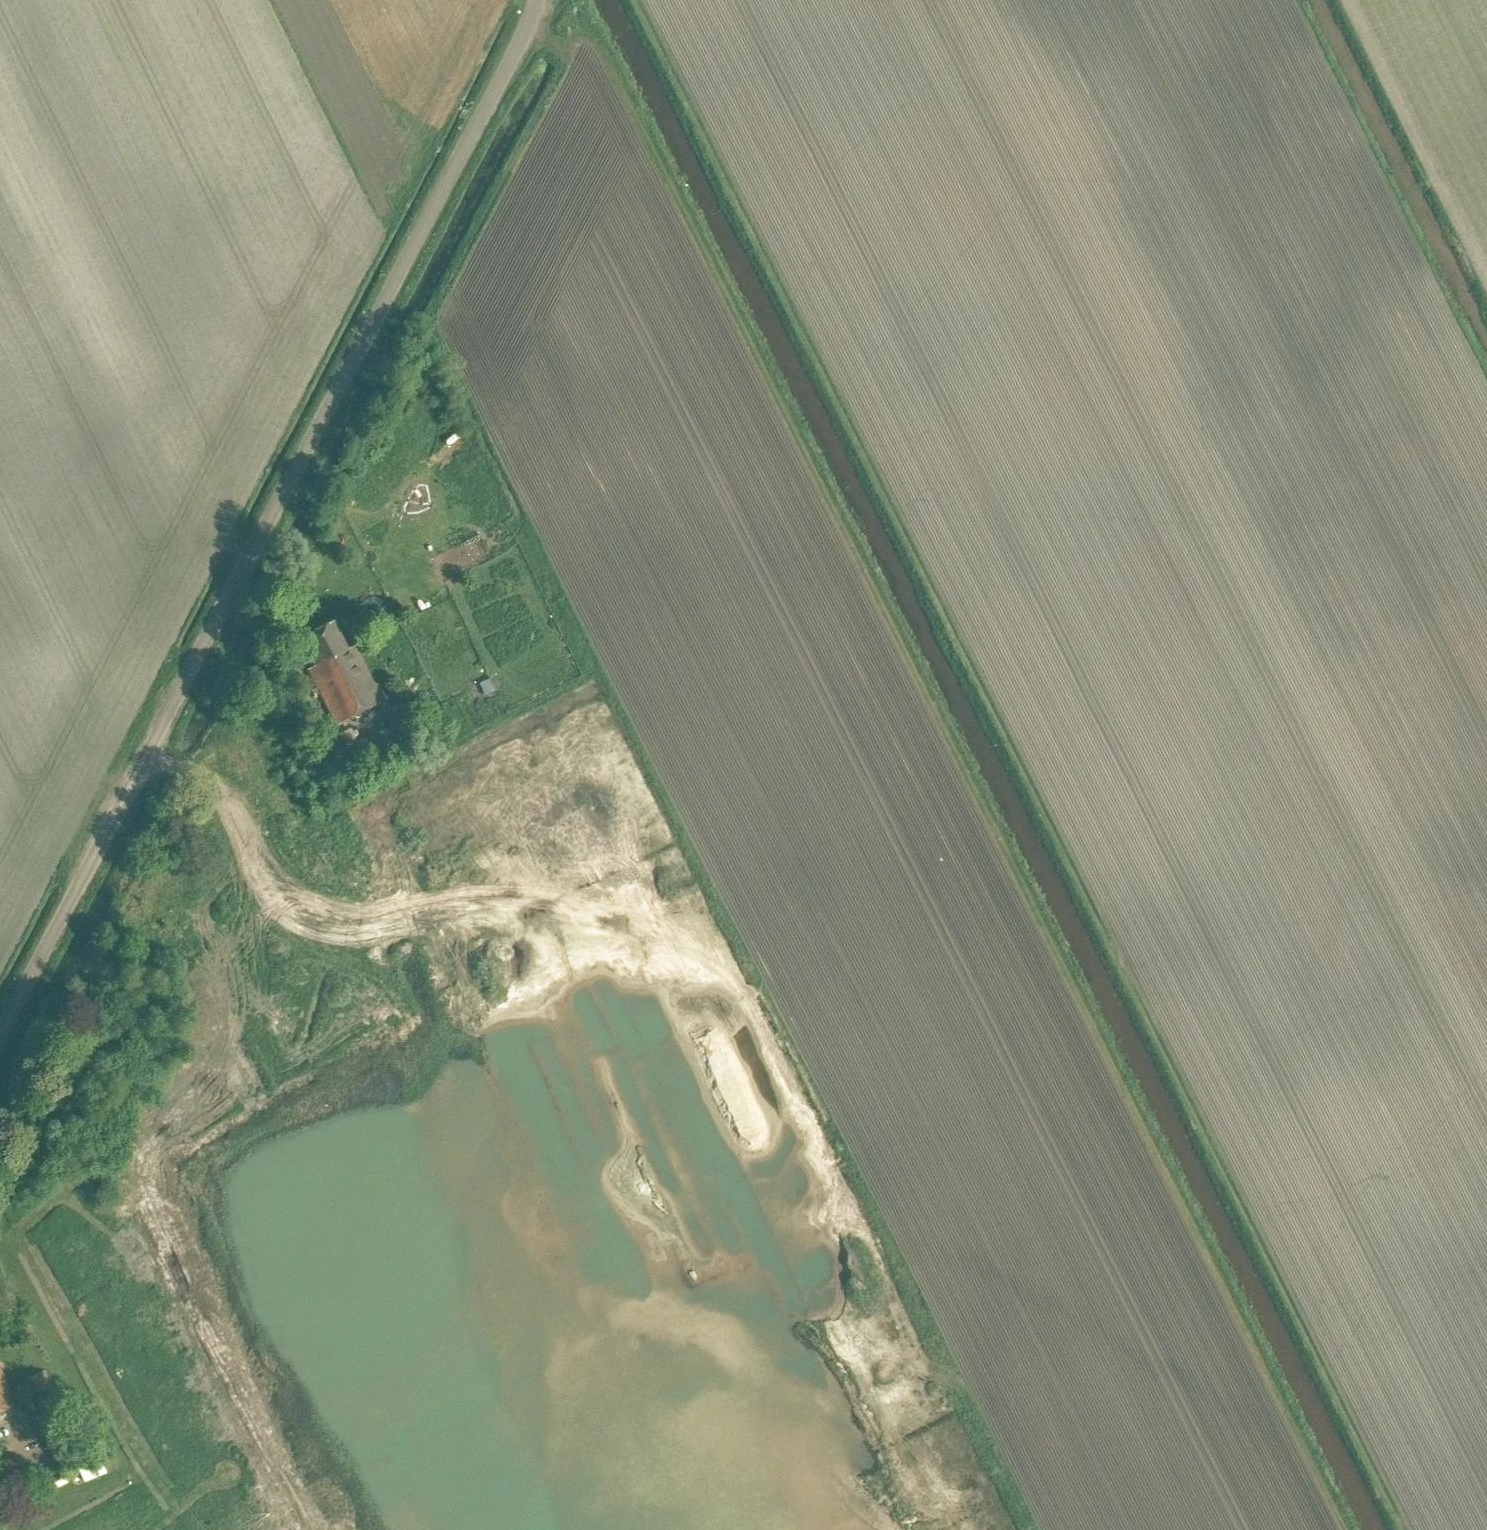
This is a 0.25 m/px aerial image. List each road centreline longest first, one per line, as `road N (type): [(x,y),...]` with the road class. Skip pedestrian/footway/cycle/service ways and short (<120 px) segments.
road 1 (track): [(532,6),(601,42),(1348,1529)]
road 2 (track): [(638,0),(1405,1529)]
road 3 (unclassified): [(532,0),(0,1035)]

